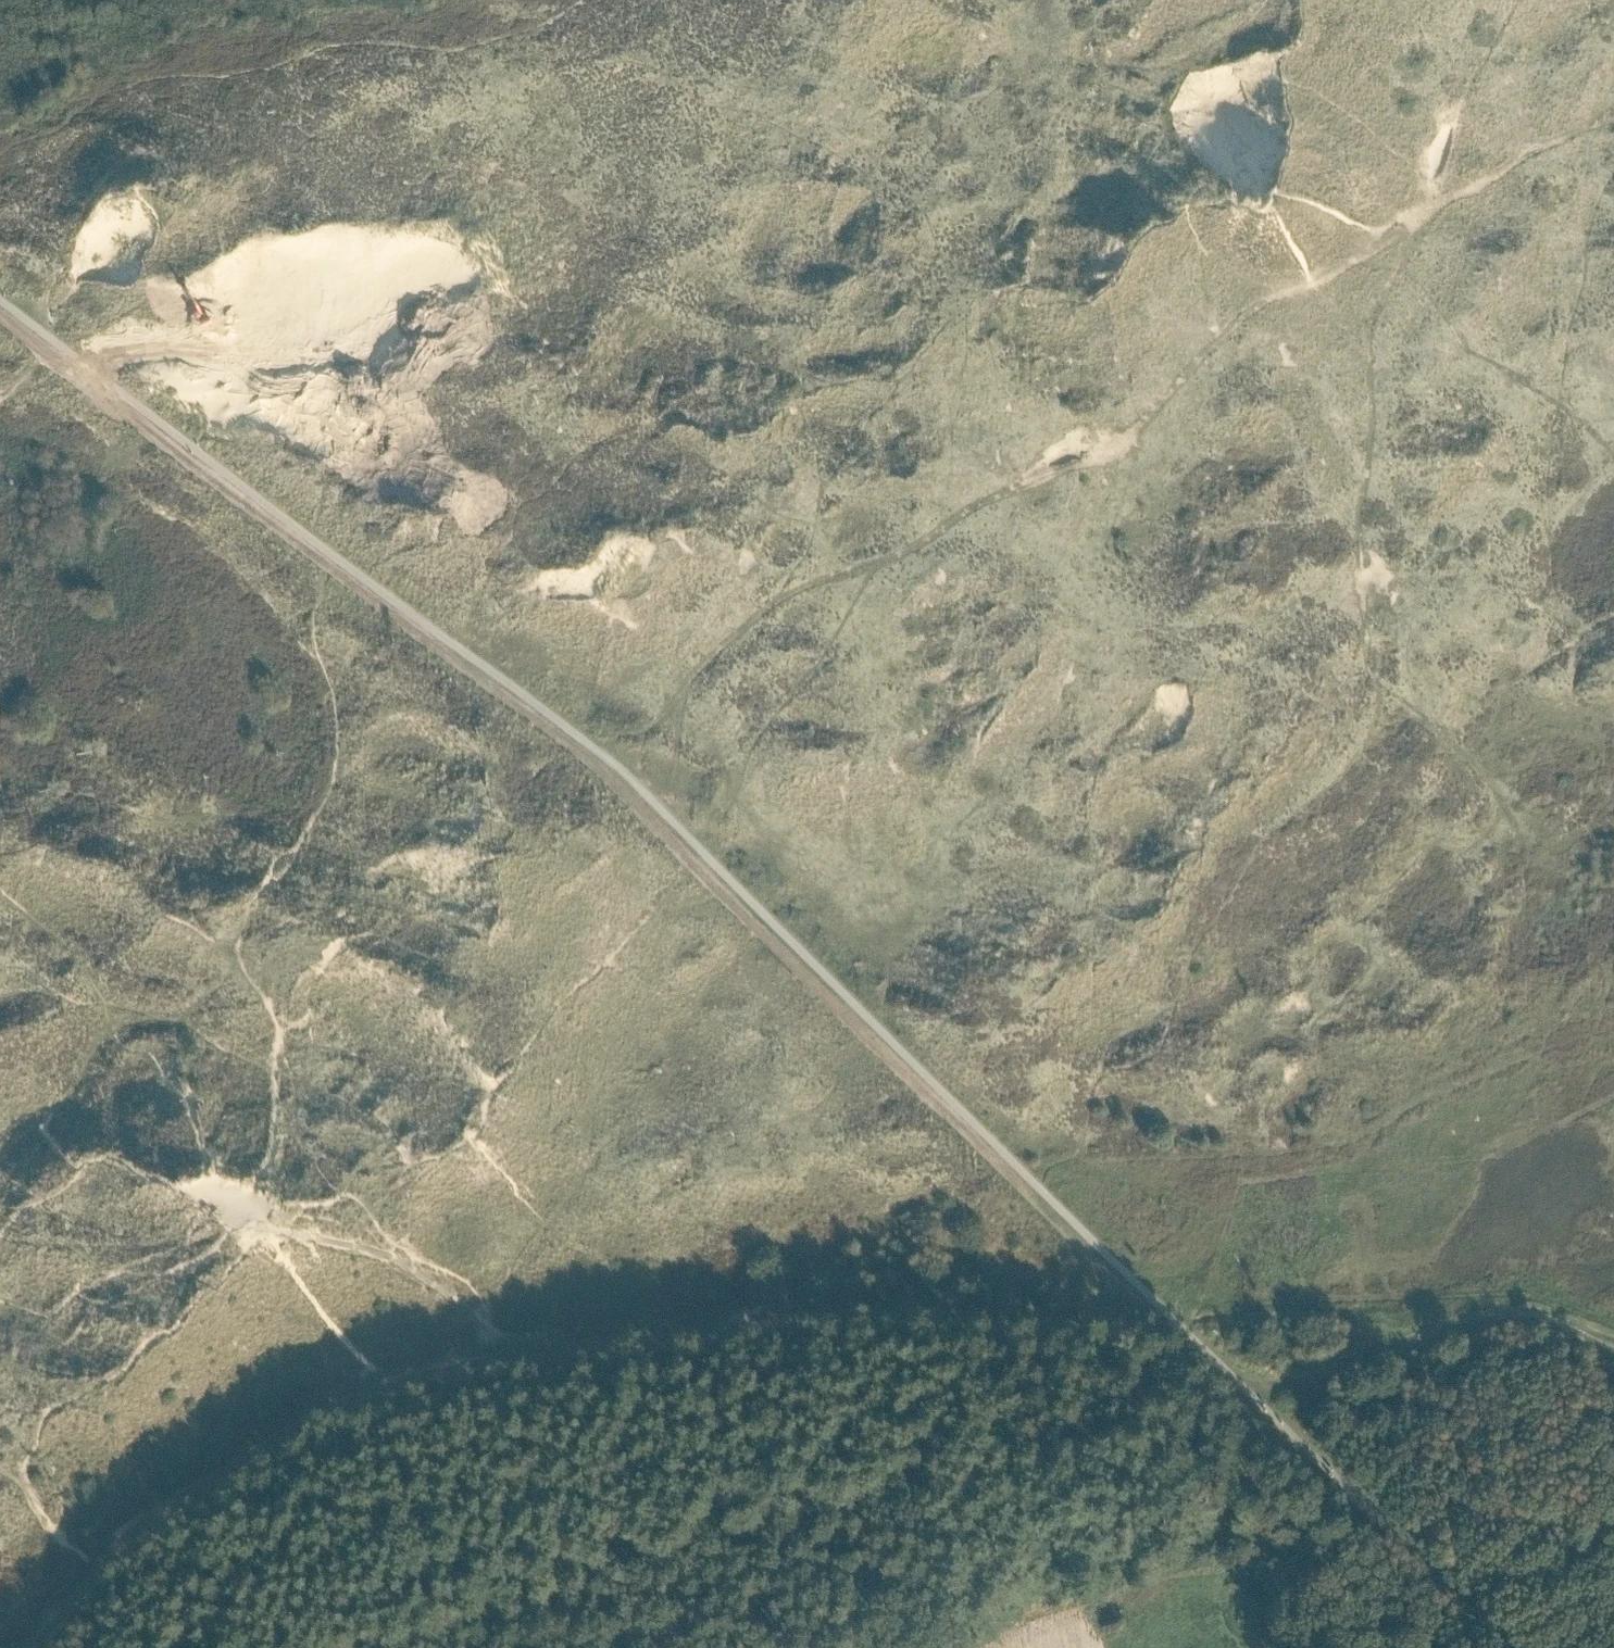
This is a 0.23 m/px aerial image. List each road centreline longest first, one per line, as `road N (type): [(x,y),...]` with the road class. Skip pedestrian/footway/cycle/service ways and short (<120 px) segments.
road 1 (track): [(1157,1319),(860,1319),(727,1334),(629,1330),(496,1347)]
road 2 (track): [(34,1647),(153,1513),(286,1434),(496,1347)]

